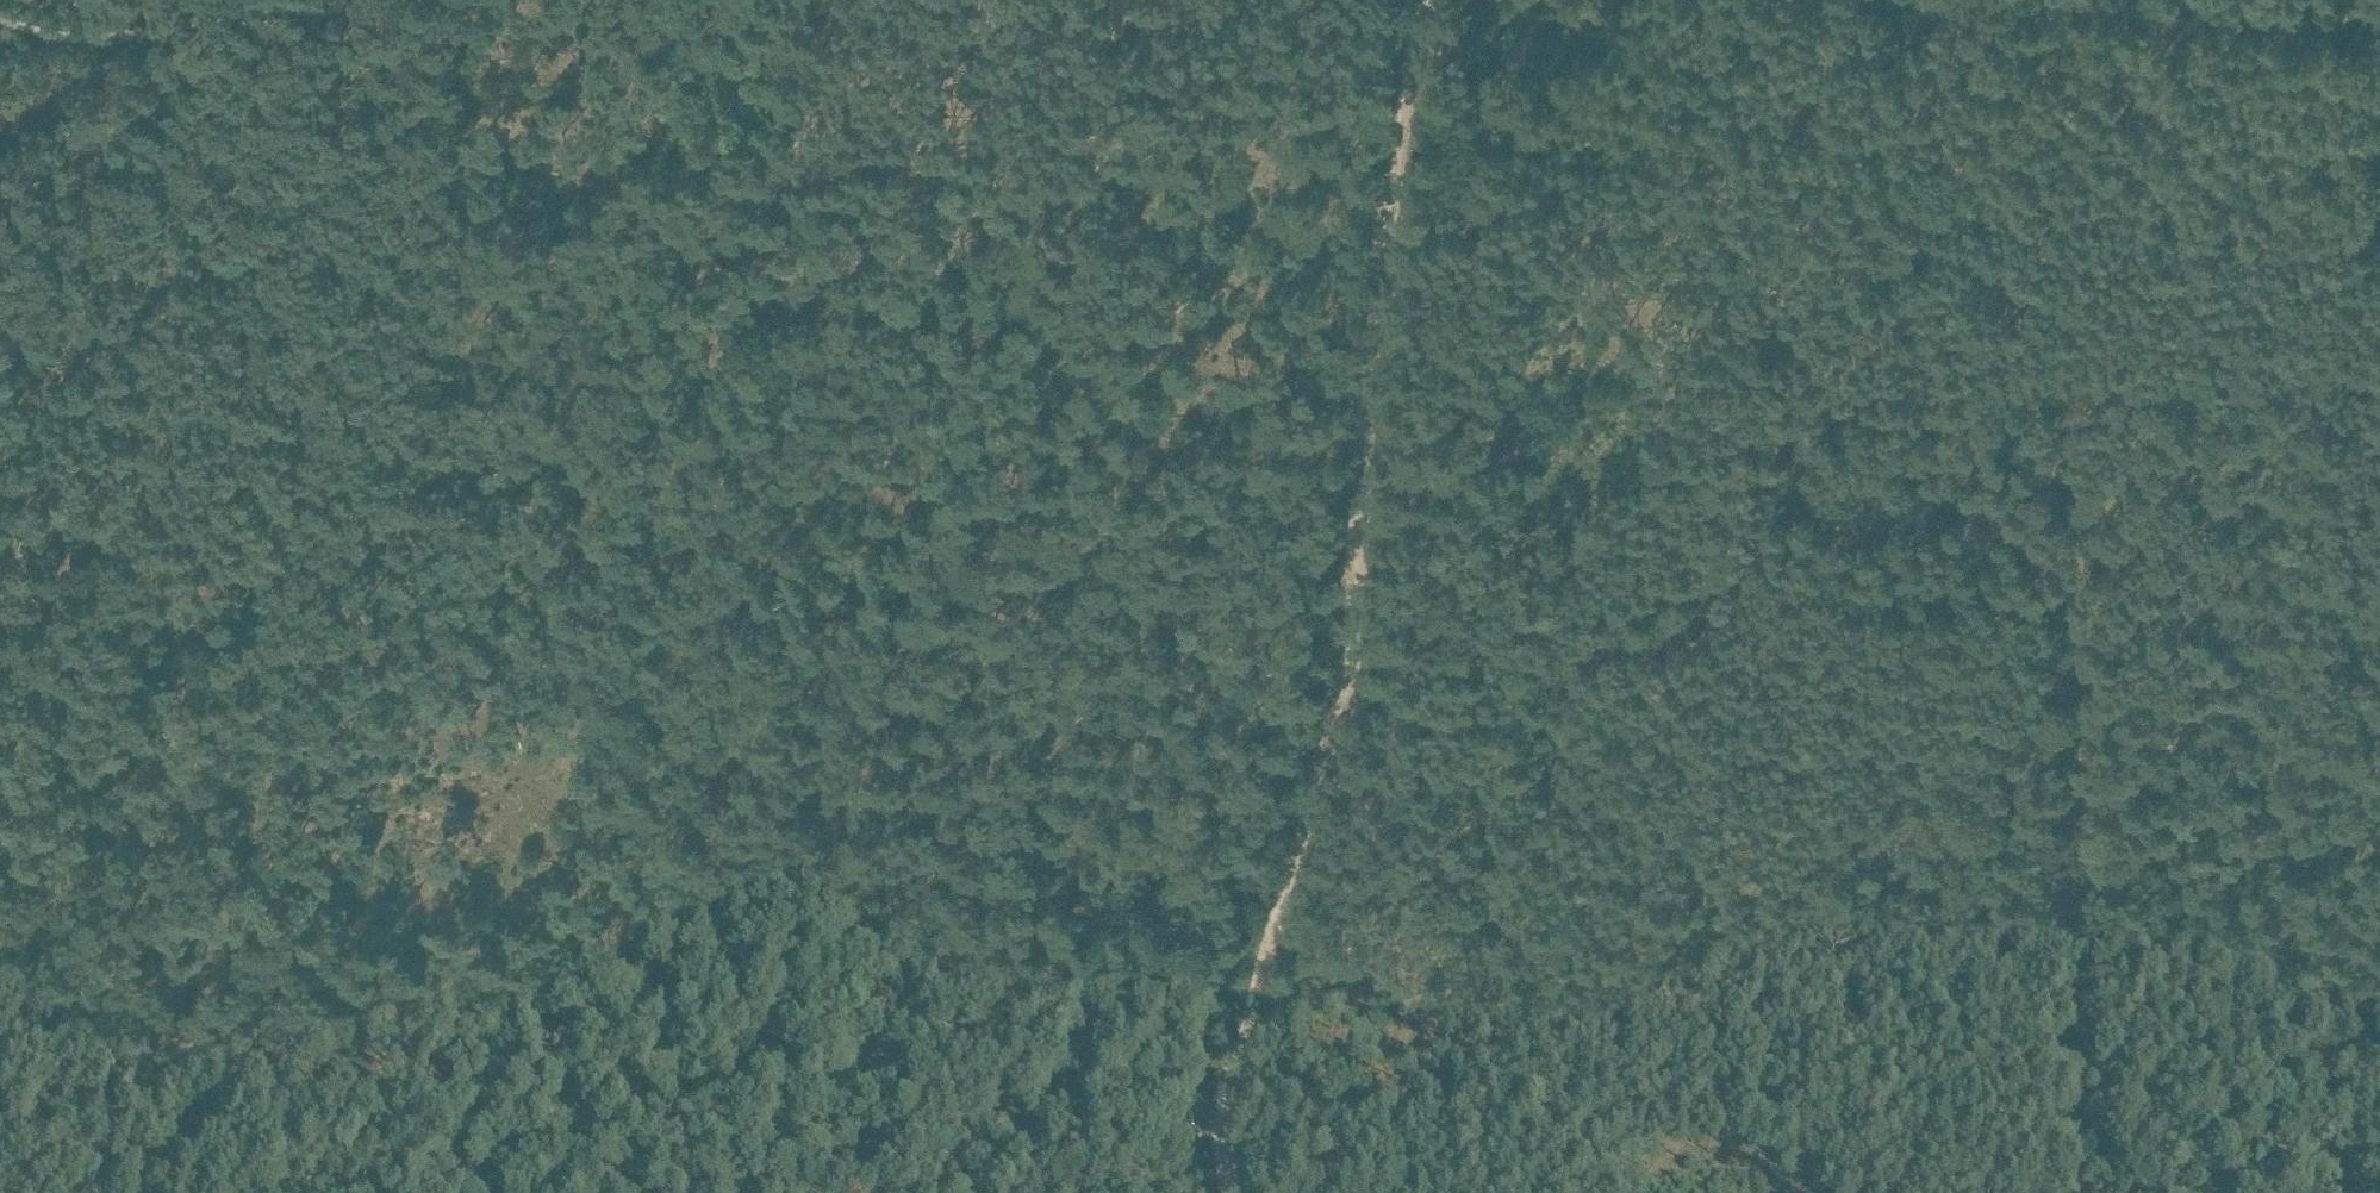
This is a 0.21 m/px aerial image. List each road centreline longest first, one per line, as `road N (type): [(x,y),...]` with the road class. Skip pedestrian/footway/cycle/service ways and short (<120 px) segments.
road 1 (track): [(1417,0),(1379,402),(1353,575),(1339,665),(1230,1055),(1224,1147),(1232,1192)]

